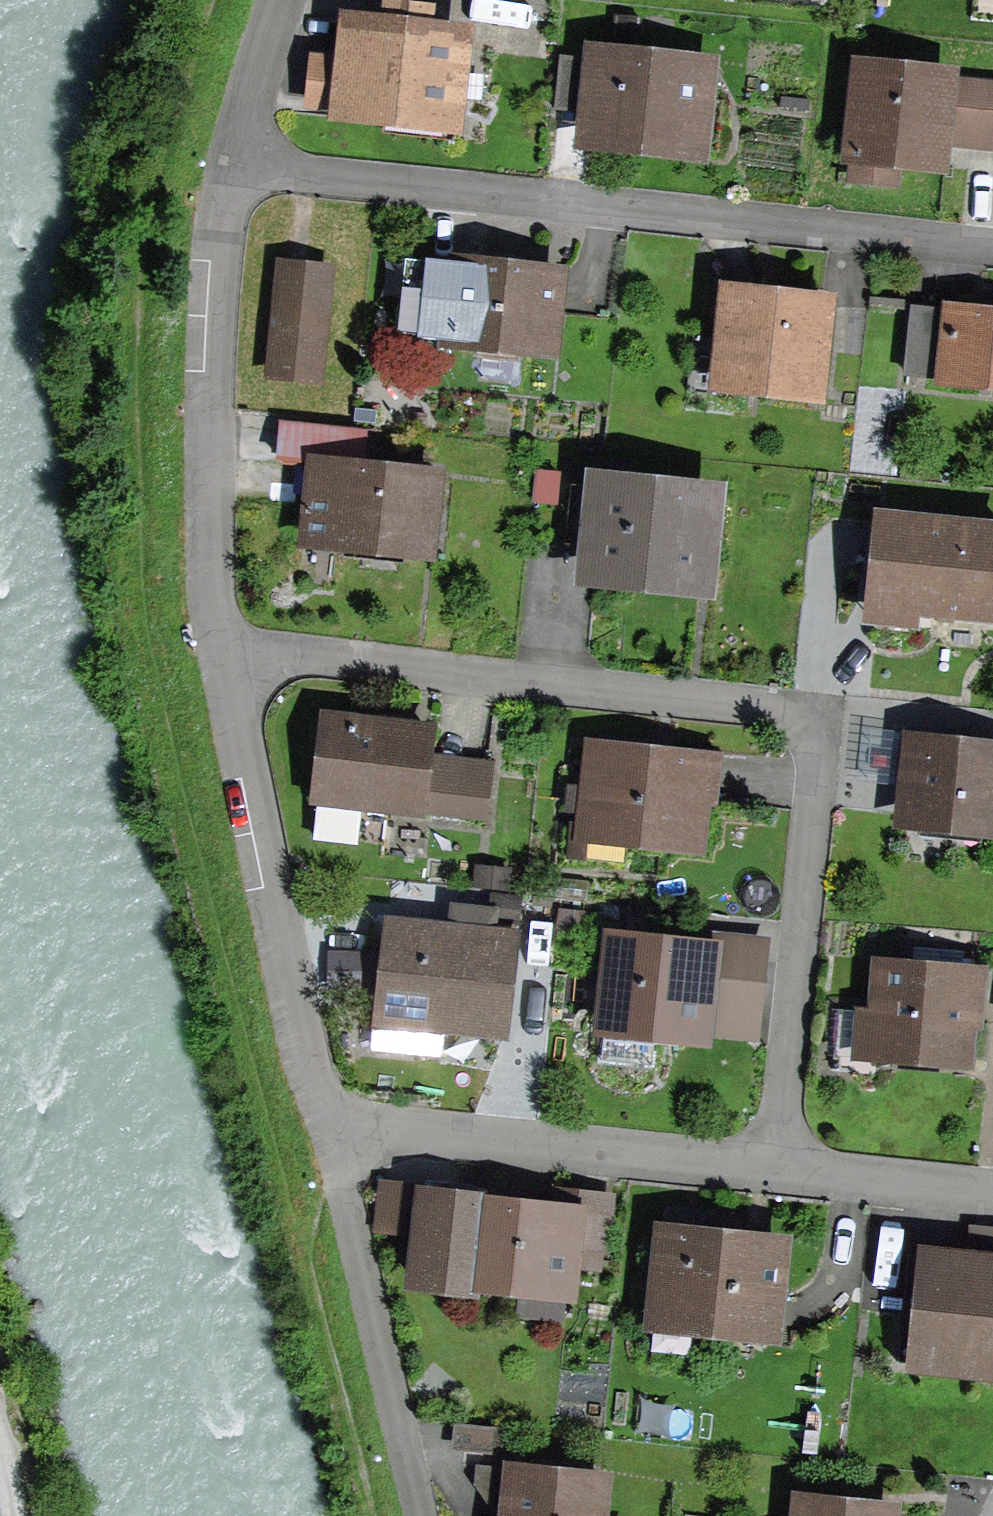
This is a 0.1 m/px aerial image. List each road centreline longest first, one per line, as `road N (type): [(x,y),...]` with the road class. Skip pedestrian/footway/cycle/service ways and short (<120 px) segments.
road 1 (residential): [(222,652),(812,730),(775,1181)]
road 2 (residential): [(231,177),(992,256)]
road 3 (residential): [(222,652),(321,1134)]
road 4 (residential): [(231,177),(213,247),(204,494),(222,652)]
road 5 (residential): [(321,1134),(775,1181)]
road 6 (residential): [(321,1134),(418,1515)]
road 7 (residential): [(775,1181),(992,1207)]
road 8 (residential): [(283,0),(231,177)]

